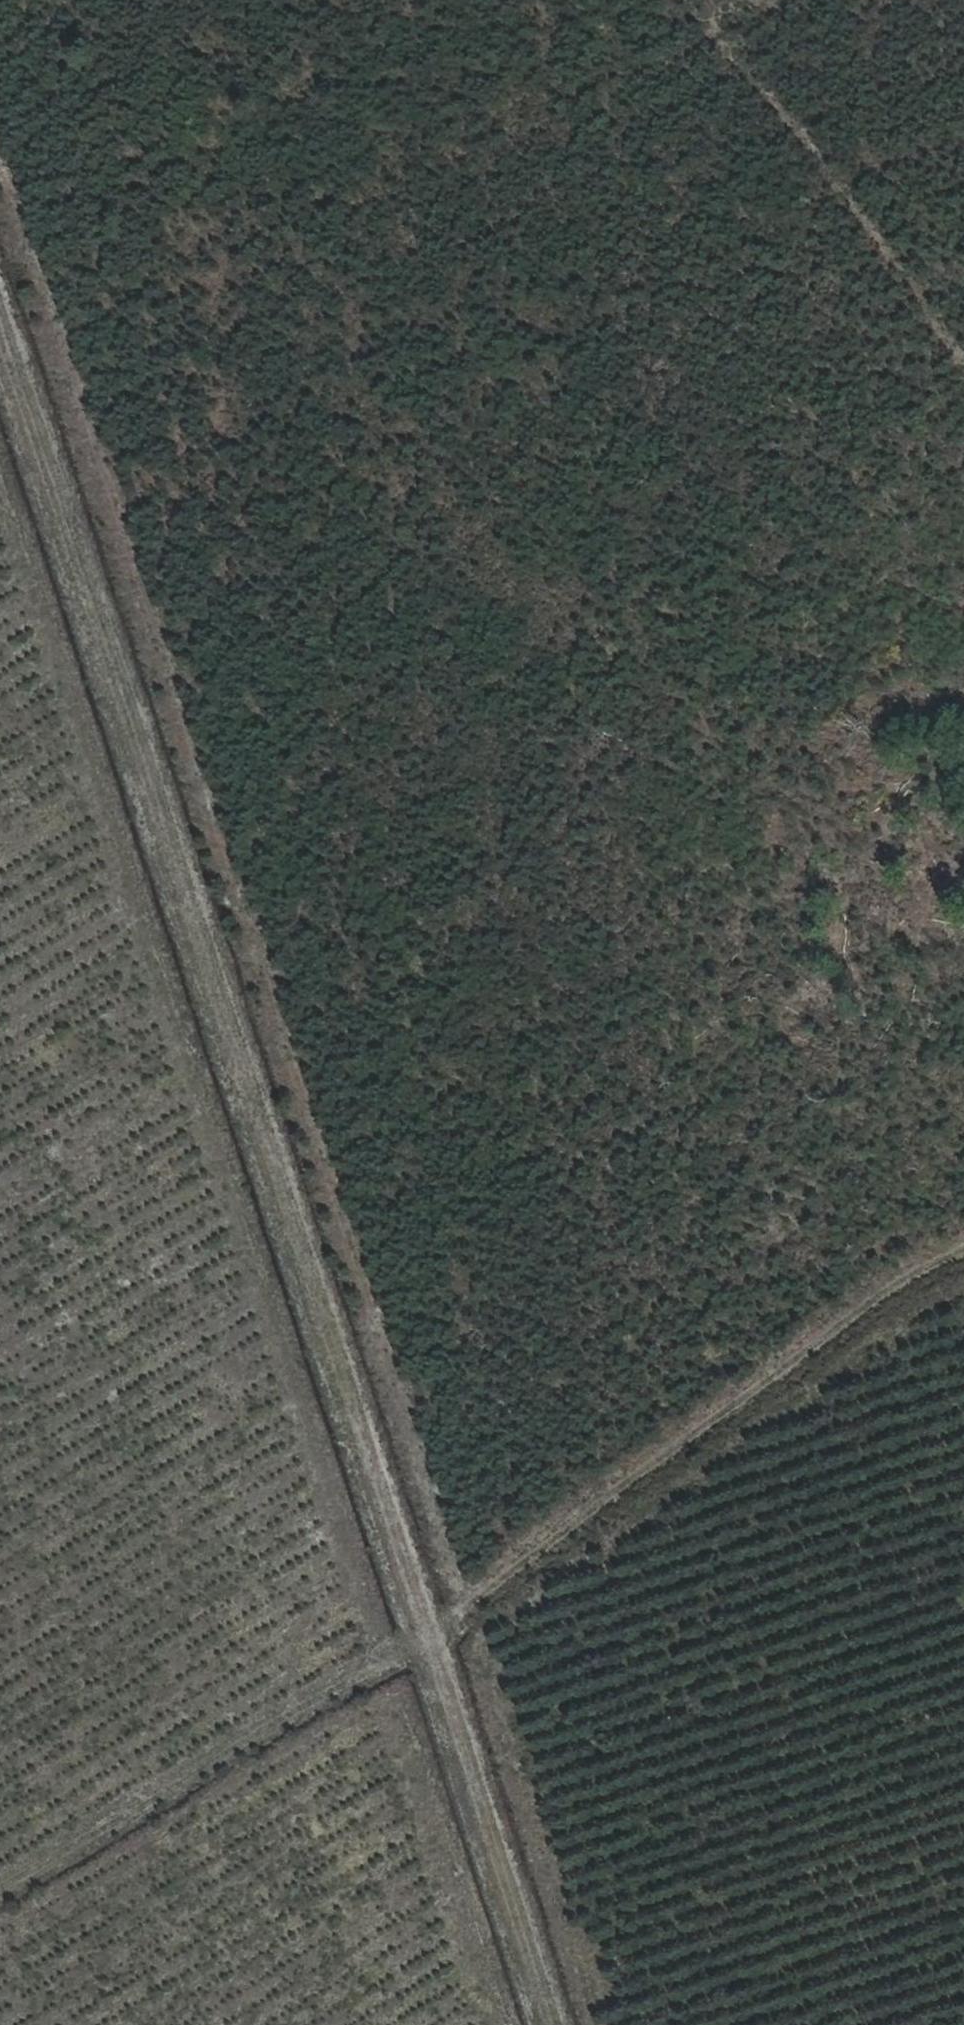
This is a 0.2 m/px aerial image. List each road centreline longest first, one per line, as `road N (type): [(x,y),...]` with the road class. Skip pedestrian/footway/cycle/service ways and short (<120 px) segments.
road 1 (track): [(536,2024),(0,350)]
road 2 (track): [(0,1907),(420,1657)]

